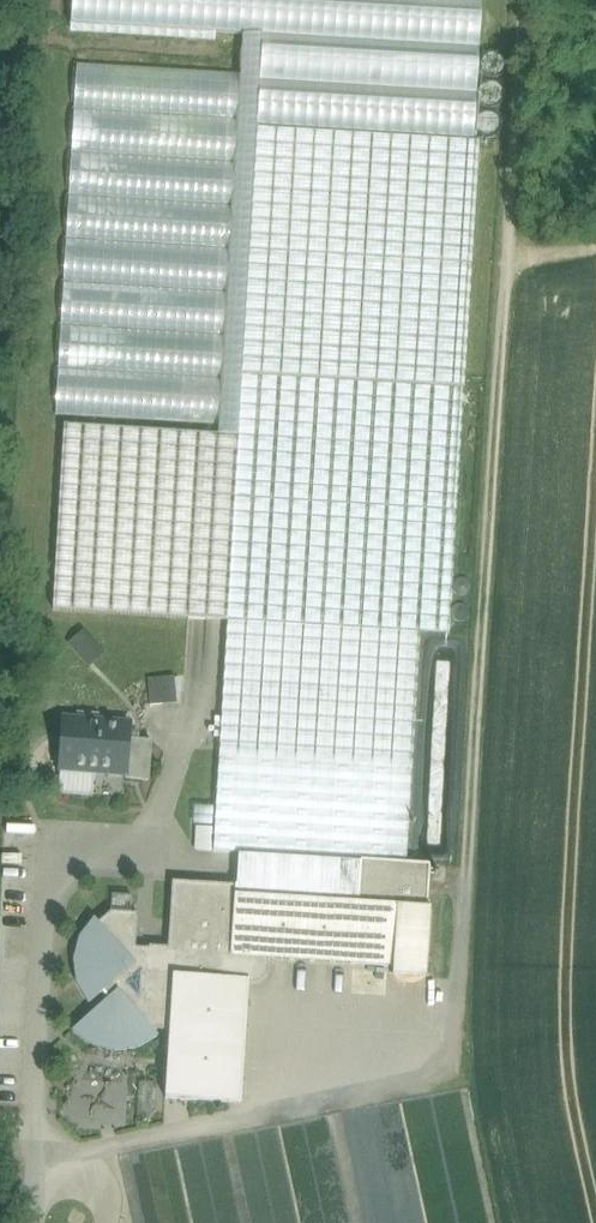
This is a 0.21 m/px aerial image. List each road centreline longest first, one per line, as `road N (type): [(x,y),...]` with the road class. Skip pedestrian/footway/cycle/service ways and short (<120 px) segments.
road 1 (track): [(527,0),(466,872)]
road 2 (unclassified): [(466,872),(454,1055),(443,1076),(69,1158),(41,1177),(32,1222)]

